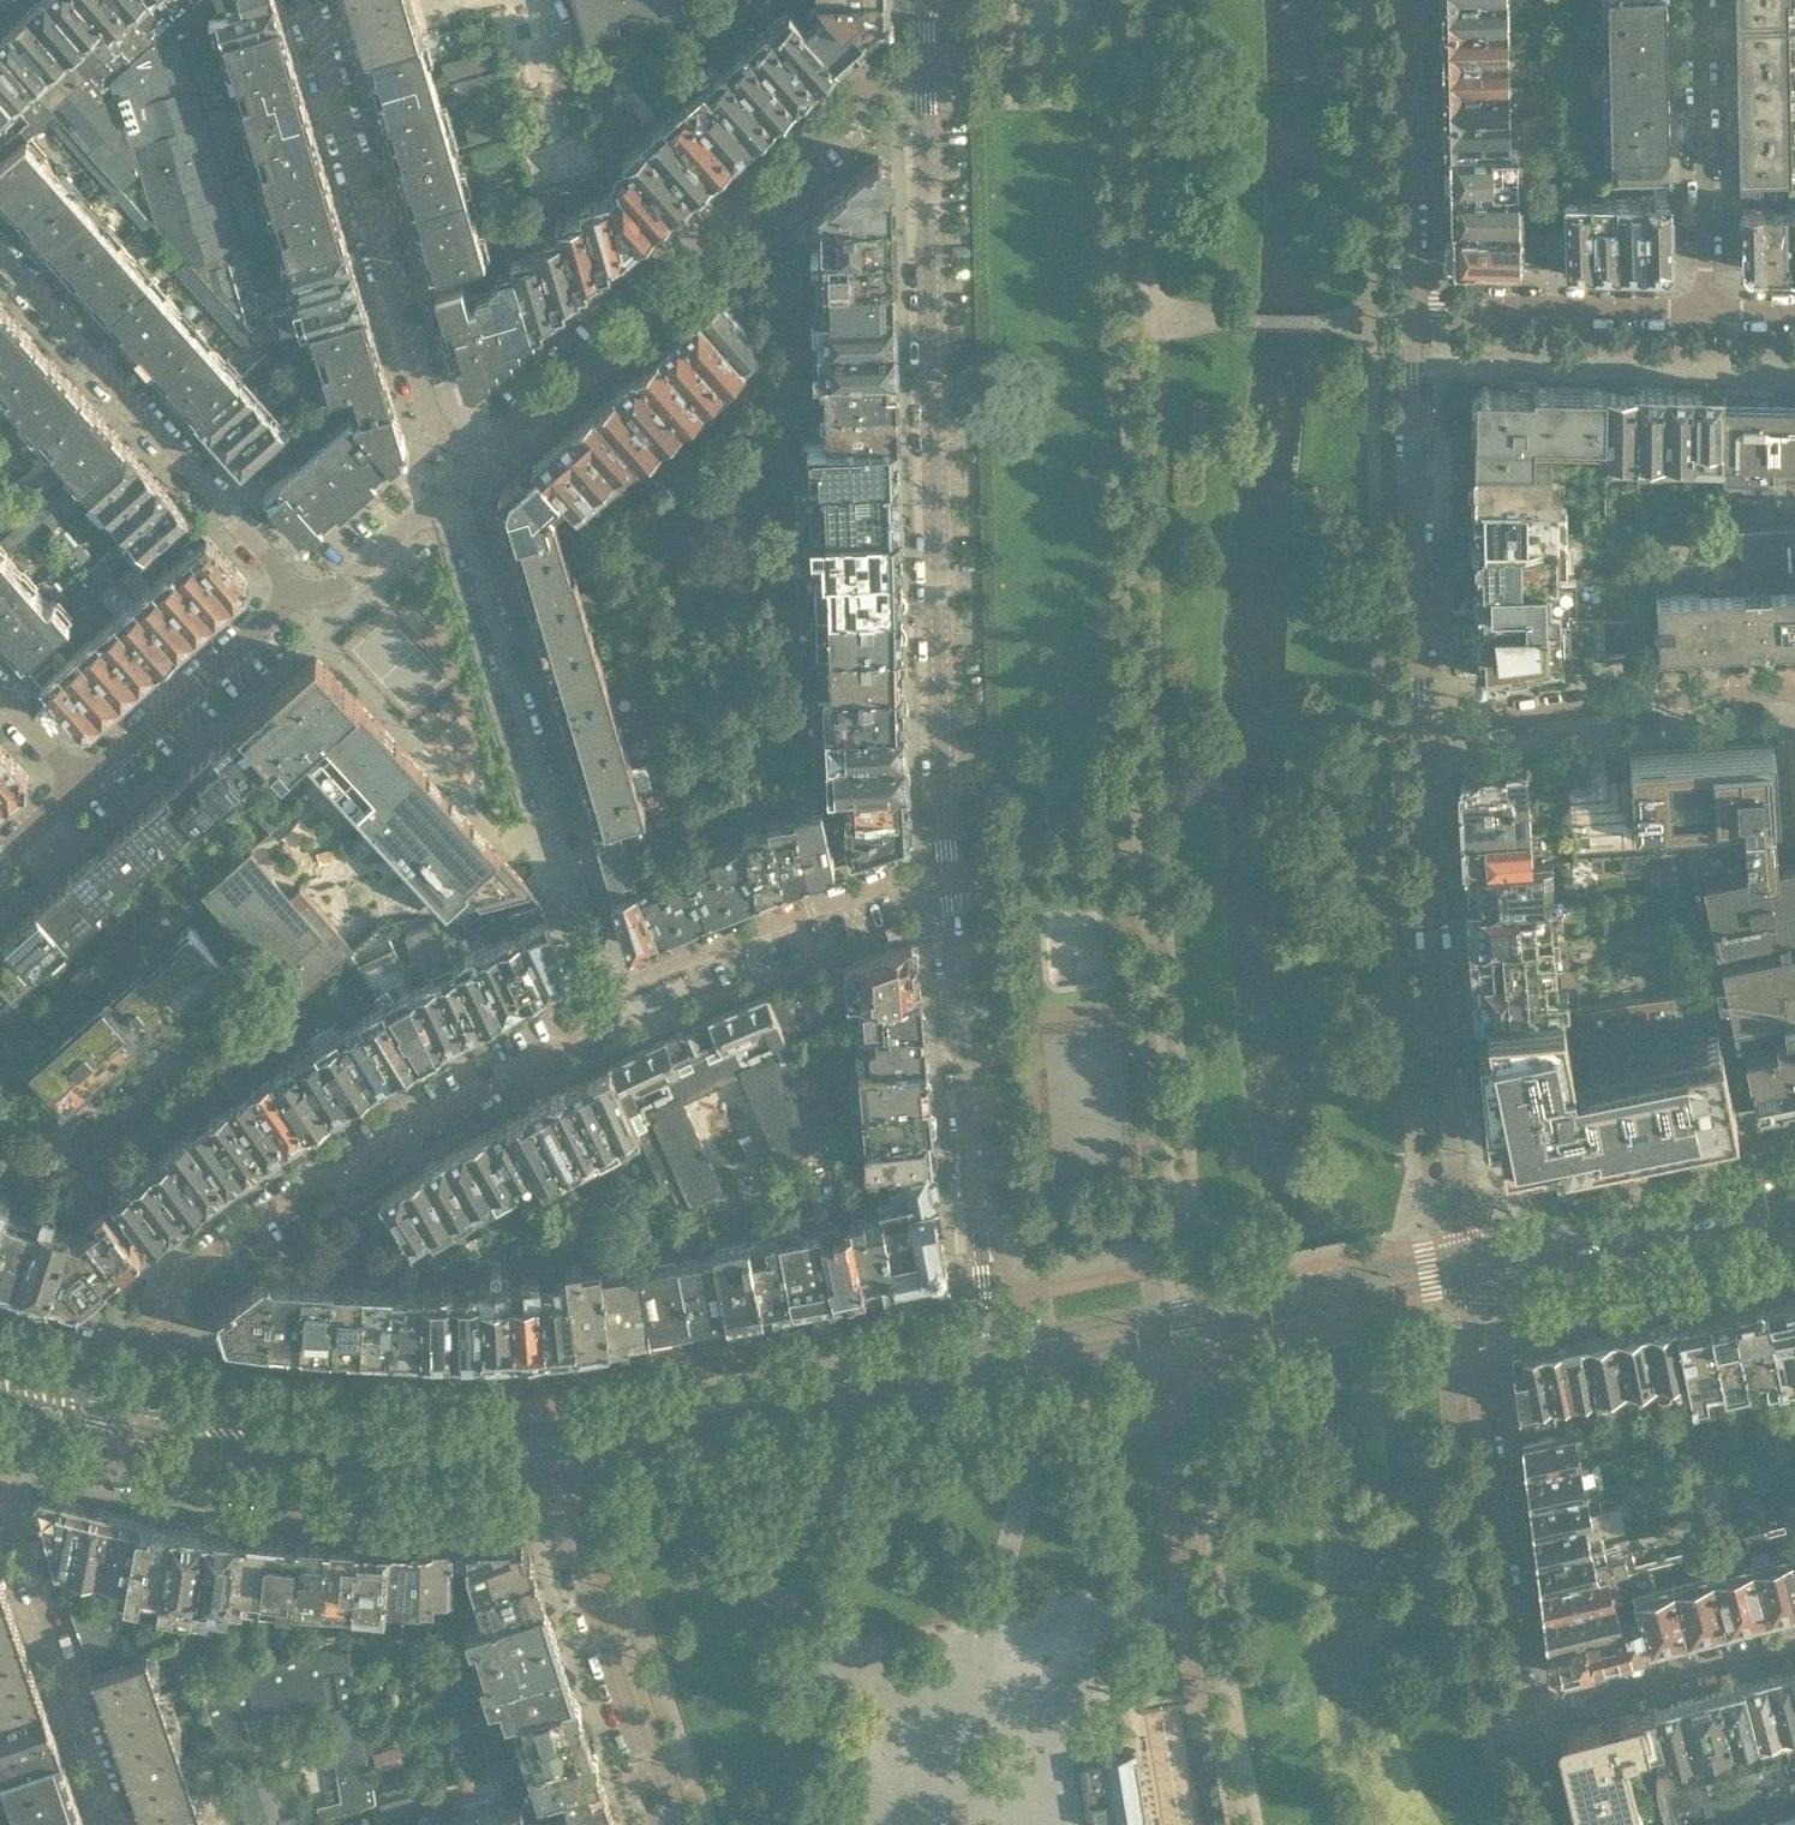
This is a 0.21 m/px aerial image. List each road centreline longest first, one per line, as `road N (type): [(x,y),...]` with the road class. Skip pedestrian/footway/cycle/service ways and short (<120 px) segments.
road 1 (residential): [(924,72),(946,872)]
road 2 (residential): [(943,1350),(891,1318),(683,1363),(540,1382),(381,1388),(242,1376),(205,1430)]
road 3 (residential): [(146,1405),(170,1292),(181,1272),(310,1178),(345,1178),(486,1085),(597,1031),(608,991)]
road 4 (residential): [(490,449),(693,271),(722,215),(879,78),(924,72)]
road 5 (residential): [(455,486),(608,991)]
road 6 (residential): [(1469,1248),(1444,1081),(1424,729)]
road 7 (residential): [(7,1445),(133,1476),(295,1498),(444,1505),(486,1445)]
road 8 (residential): [(490,449),(438,430),(421,392),(305,0)]
road 9 (tertiary): [(1469,1248),(991,1340)]
road 10 (tertiary): [(995,1371),(1465,1278)]
road 11 (residential): [(946,872),(991,1340)]
road 12 (residential): [(300,594),(0,255)]
road 13 (residential): [(1519,1715),(1465,1278)]
road 14 (residential): [(1424,729),(1406,305)]
road 15 (residential): [(546,1439),(560,1508),(662,1824)]
road 16 (residential): [(115,1824),(3,1492),(7,1445)]
road 17 (residential): [(1794,692),(1424,729)]
road 18 (tertiary): [(909,1371),(546,1439)]
road 19 (residential): [(608,991),(790,918),(946,872)]
road 20 (residential): [(1706,311),(1700,0)]
road 21 (residential): [(1406,305),(1401,0)]
road 22 (residential): [(1706,311),(1406,305)]
road 23 (residential): [(79,783),(300,594)]
road 24 (residential): [(1794,1642),(1519,1715)]
road 25 (tertiary): [(486,1445),(205,1430)]
road 26 (residential): [(1537,1263),(1612,1293),(1794,1257)]
road 27 (residential): [(1794,1138),(1633,1171),(1594,1237)]
road 28 (tertiary): [(1794,1197),(1594,1237)]
road 29 (residential): [(300,594),(343,584),(455,486)]
road 30 (residential): [(89,1407),(64,1339),(0,1317)]

